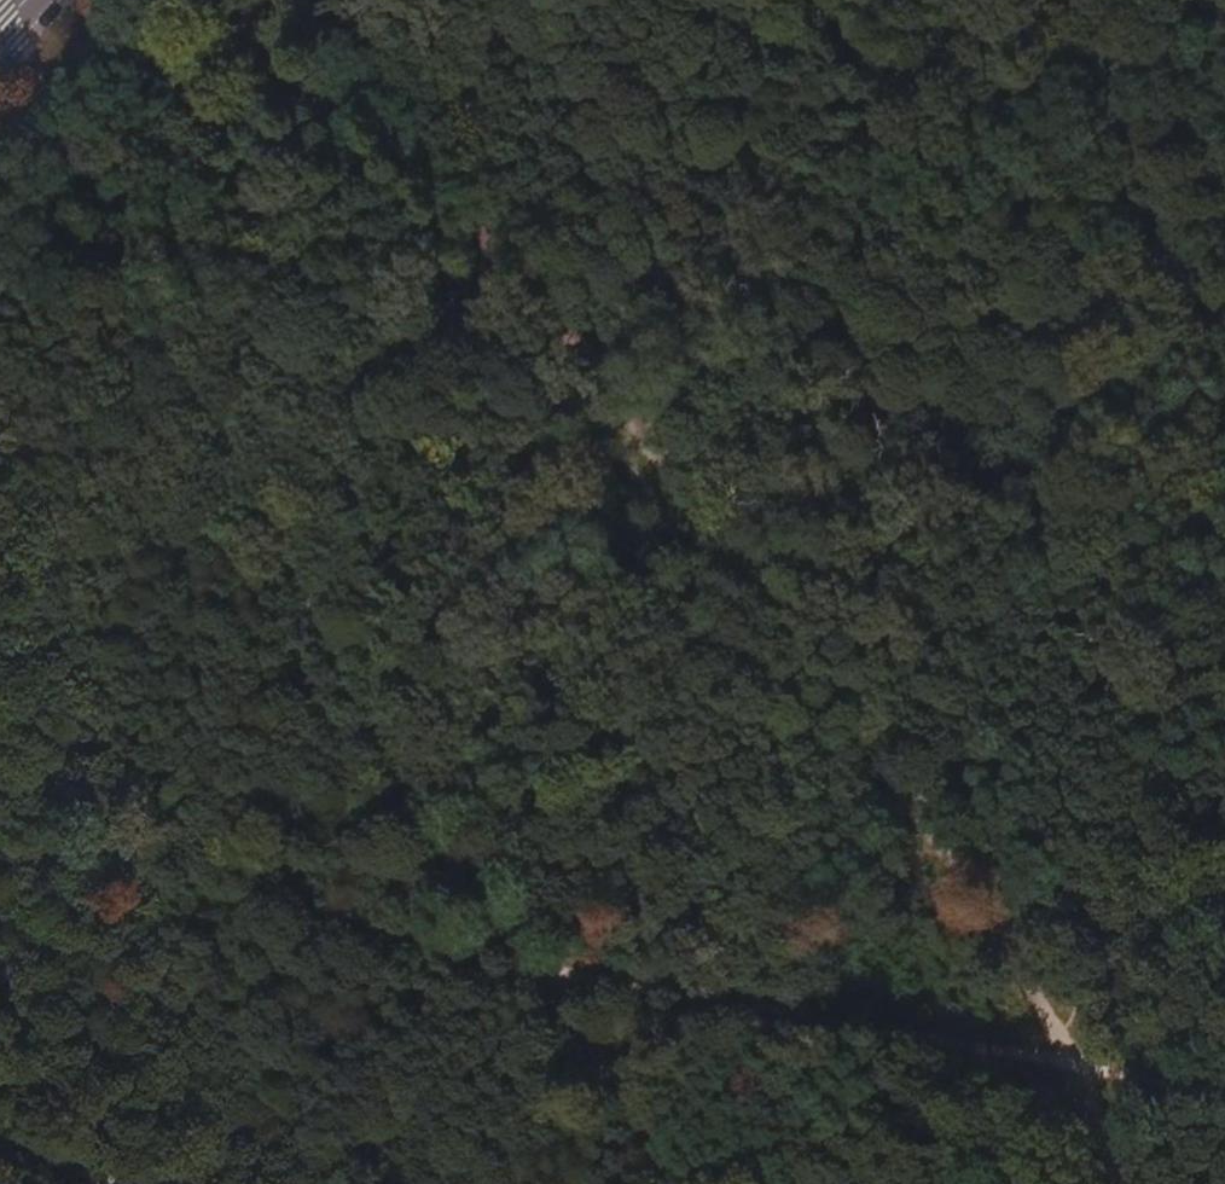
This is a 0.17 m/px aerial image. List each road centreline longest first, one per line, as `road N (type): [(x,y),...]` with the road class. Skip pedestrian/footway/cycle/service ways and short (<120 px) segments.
road 1 (track): [(51,95),(532,965)]
road 2 (track): [(532,965),(696,1183)]

